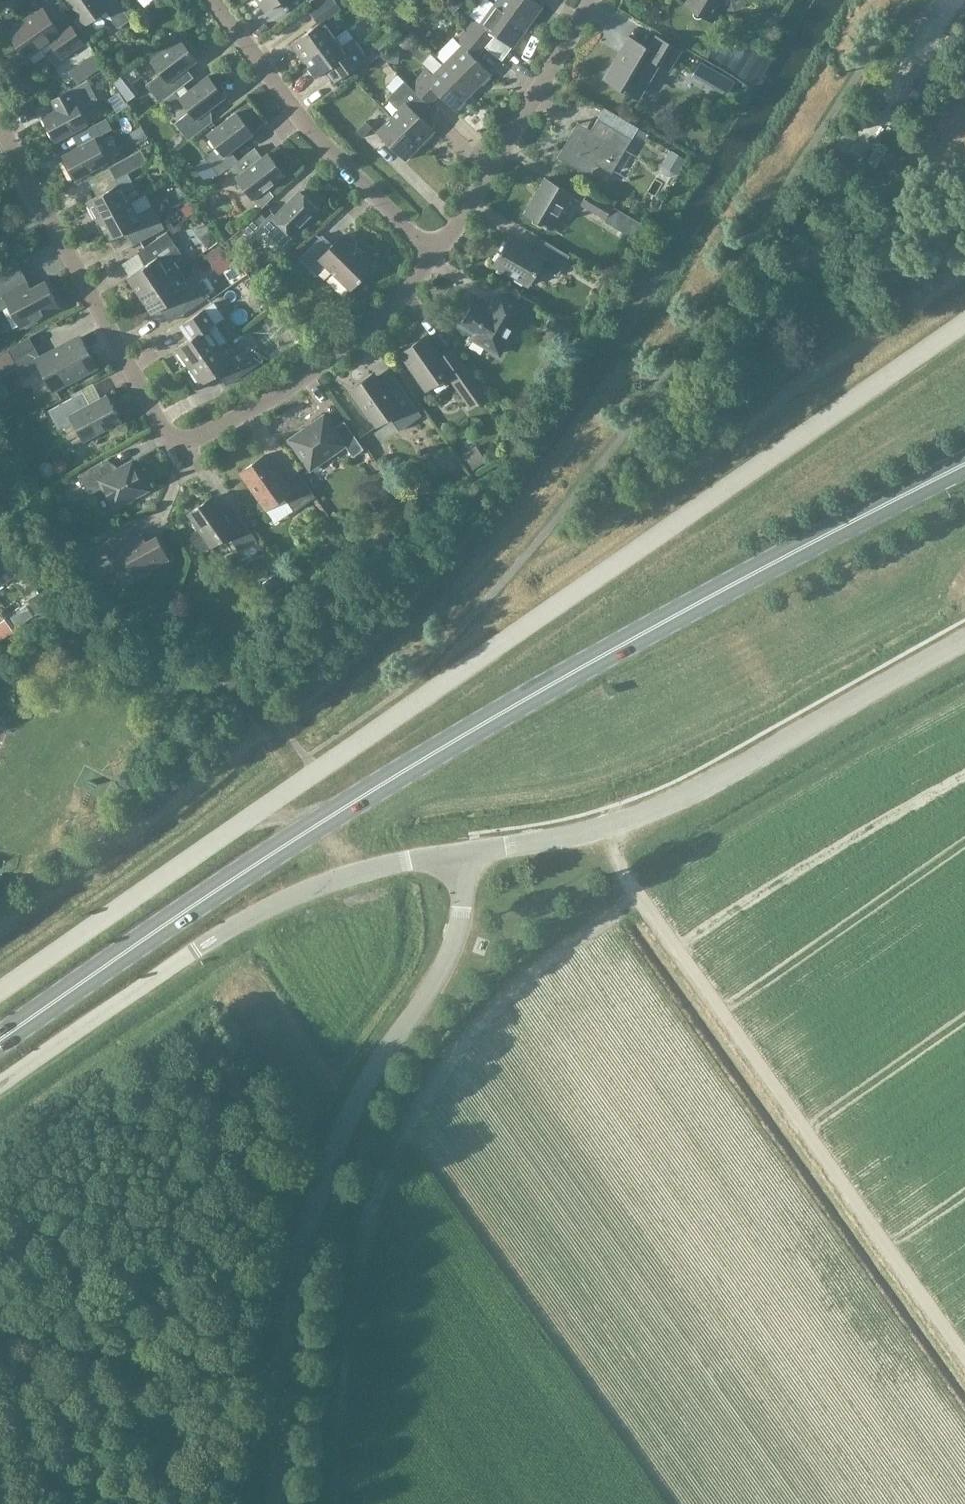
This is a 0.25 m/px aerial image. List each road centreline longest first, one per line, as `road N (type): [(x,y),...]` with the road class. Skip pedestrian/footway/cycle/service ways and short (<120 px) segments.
road 1 (unclassified): [(0,990),(964,324)]
road 2 (primary): [(0,1040),(310,829),(639,635),(964,465)]
road 3 (unclassified): [(273,1503),(283,1342),(317,1200),(341,1131),(377,1062),(444,965),(461,910),(464,853)]
road 4 (residential): [(0,128),(169,437),(185,445),(334,359),(439,258)]
road 5 (unclassified): [(464,853),(584,832),(675,800),(964,640)]
road 6 (unclassified): [(0,1084),(257,913),(352,873),(464,853)]
road 7 (residential): [(439,258),(310,132),(214,0)]
road 8 (residential): [(439,258),(586,0)]

